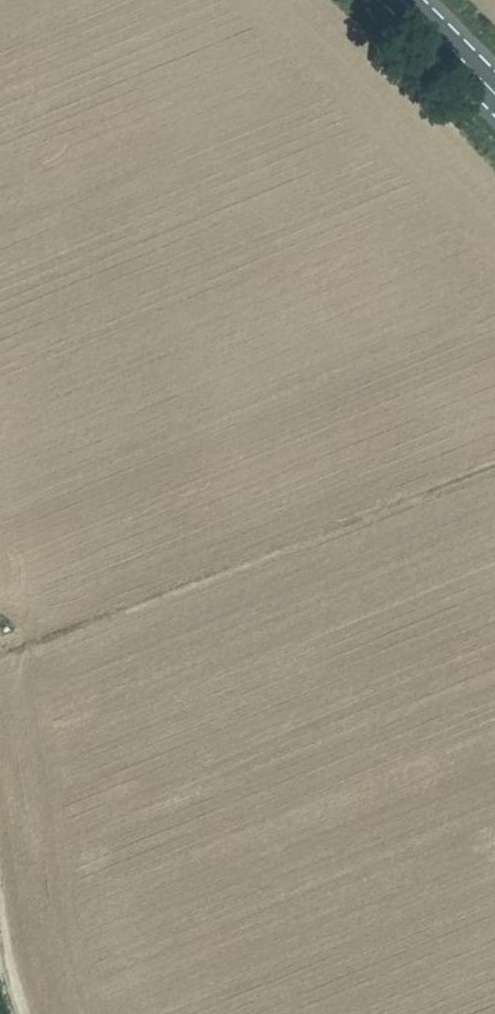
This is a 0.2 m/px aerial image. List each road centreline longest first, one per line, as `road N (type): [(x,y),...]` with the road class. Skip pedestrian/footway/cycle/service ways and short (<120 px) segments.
road 1 (secondary): [(494,93),(404,0)]

